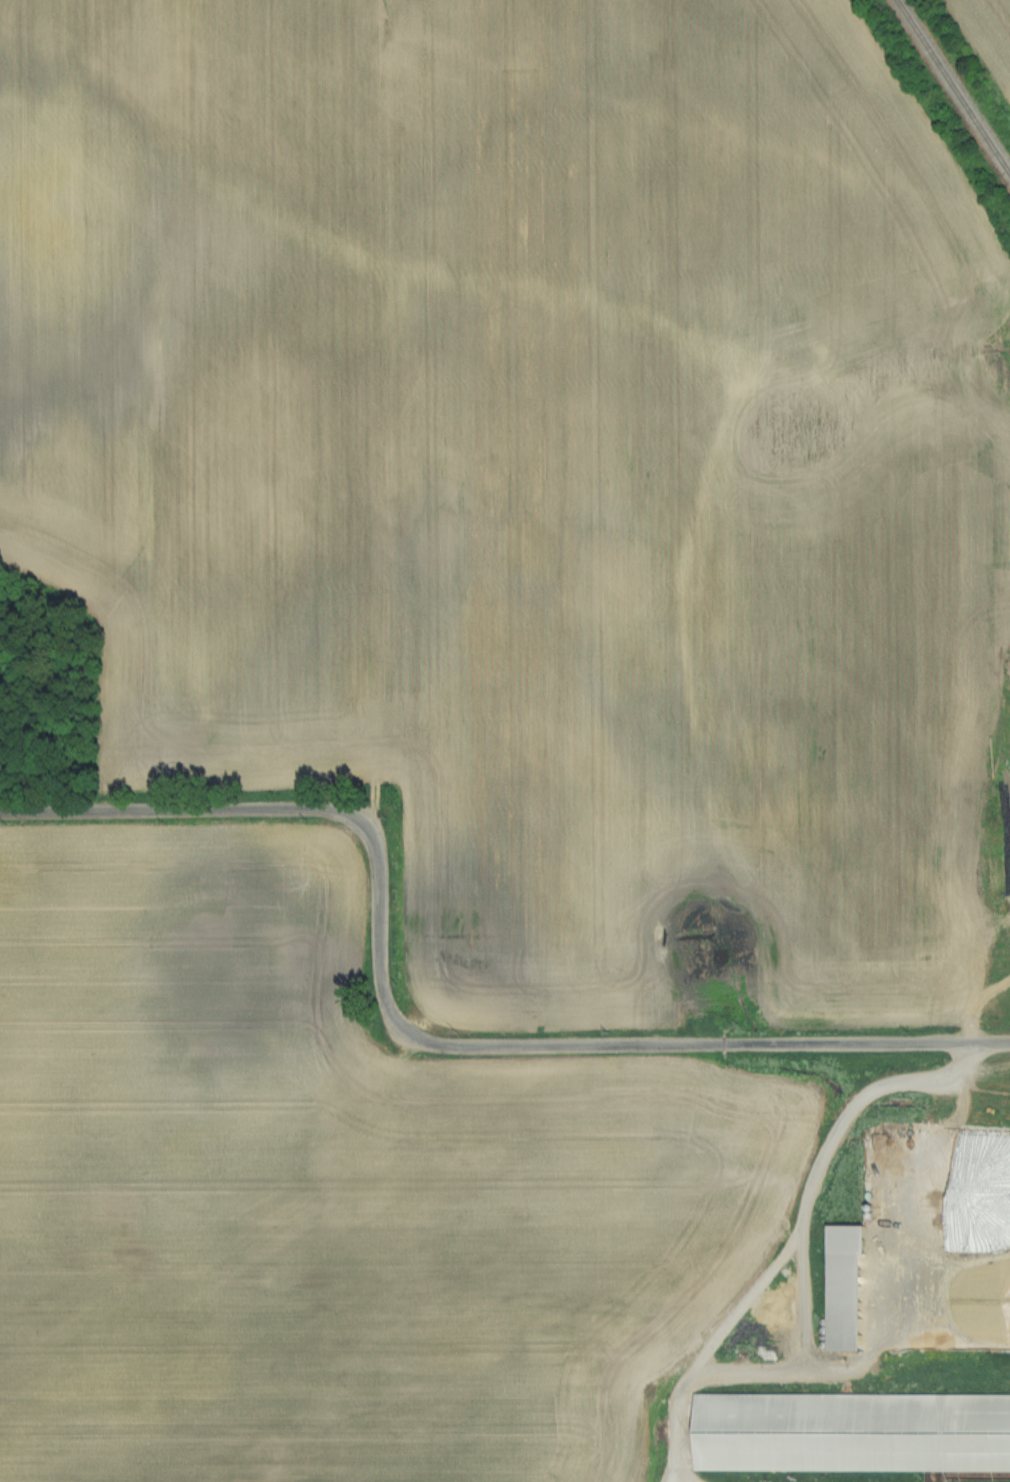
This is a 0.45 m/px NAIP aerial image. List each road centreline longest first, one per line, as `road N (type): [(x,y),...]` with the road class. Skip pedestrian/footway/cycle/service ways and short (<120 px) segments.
road 1 (residential): [(0,815),(315,810),(359,821),(379,862),(384,996),(406,1031),(434,1045),(1009,1045)]

